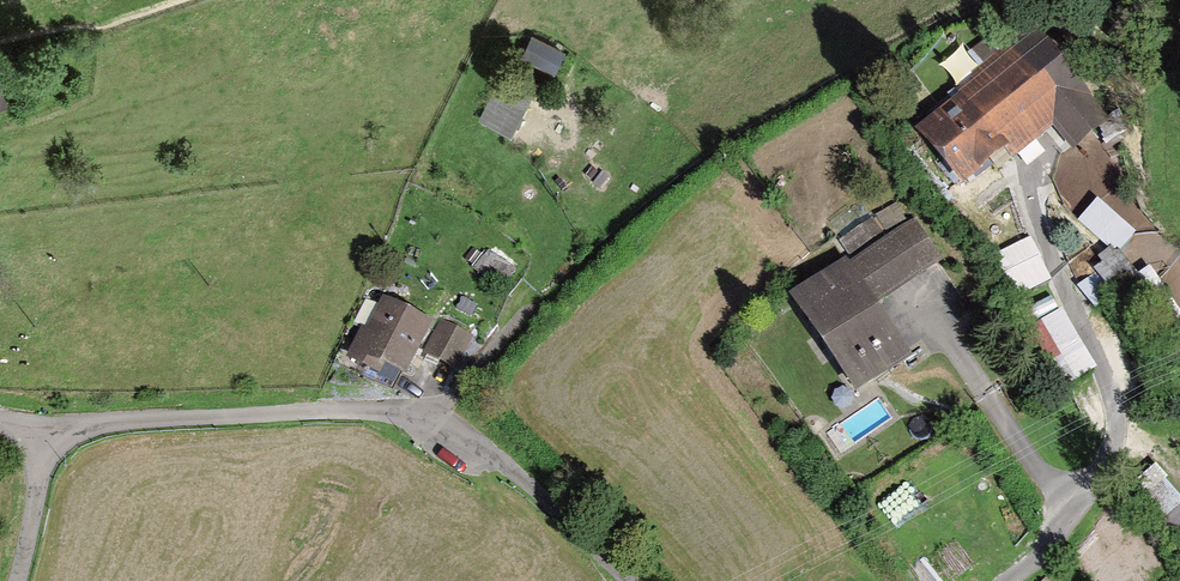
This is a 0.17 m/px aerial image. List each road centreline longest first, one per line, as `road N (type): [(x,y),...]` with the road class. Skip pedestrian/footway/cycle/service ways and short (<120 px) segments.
road 1 (track): [(964,14),(752,130),(539,306),(434,424)]
road 2 (residential): [(45,426),(405,414),(513,472),(630,580)]
road 3 (residential): [(1007,580),(1073,518),(1118,424),(1110,385),(1022,176)]
road 4 (residential): [(17,580),(45,426)]

